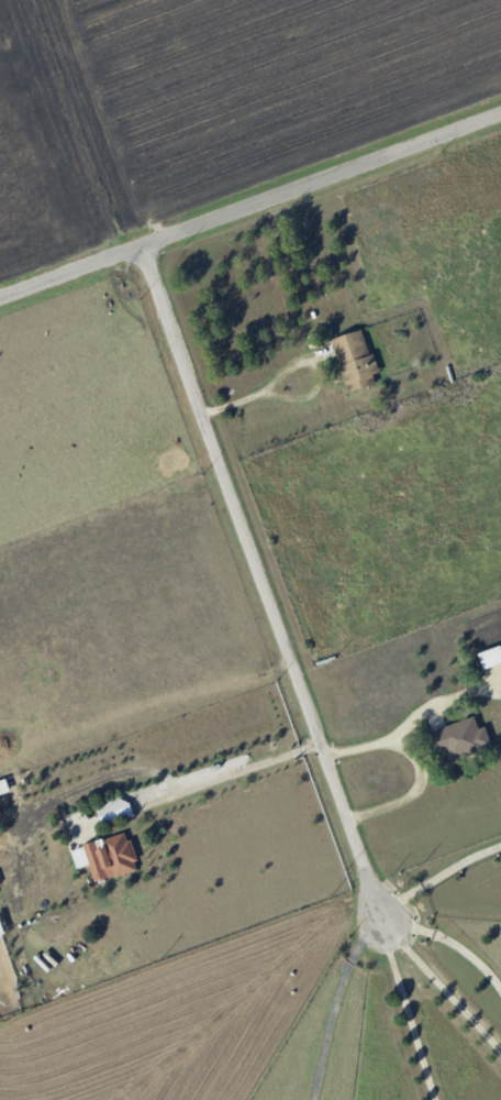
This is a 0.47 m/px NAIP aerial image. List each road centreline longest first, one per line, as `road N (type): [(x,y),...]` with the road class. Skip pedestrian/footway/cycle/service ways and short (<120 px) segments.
road 1 (residential): [(137,244),(345,817),(389,910)]
road 2 (residential): [(0,294),(500,115)]

